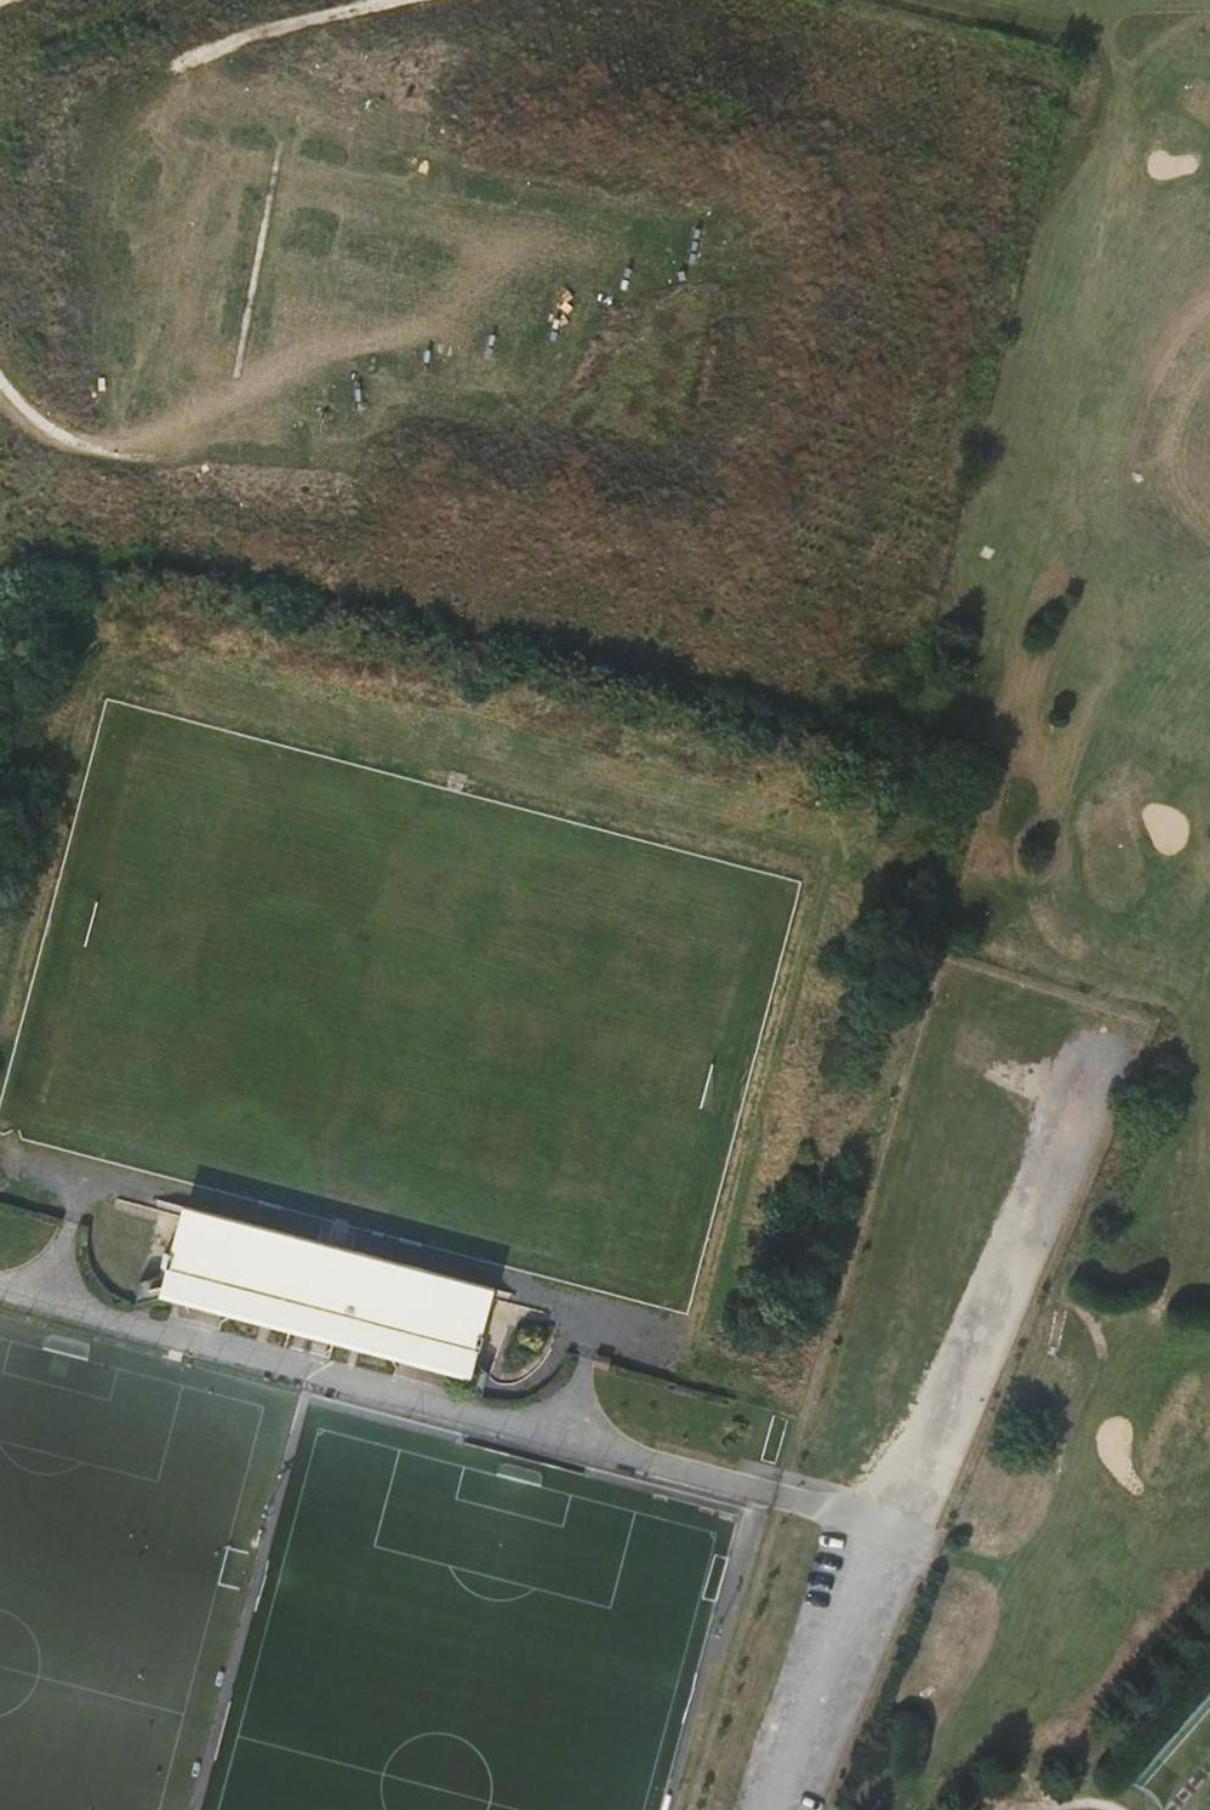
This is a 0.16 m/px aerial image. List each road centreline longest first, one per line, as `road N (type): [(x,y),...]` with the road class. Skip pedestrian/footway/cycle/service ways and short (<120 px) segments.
road 1 (track): [(0,1284),(773,1495),(878,1532)]

